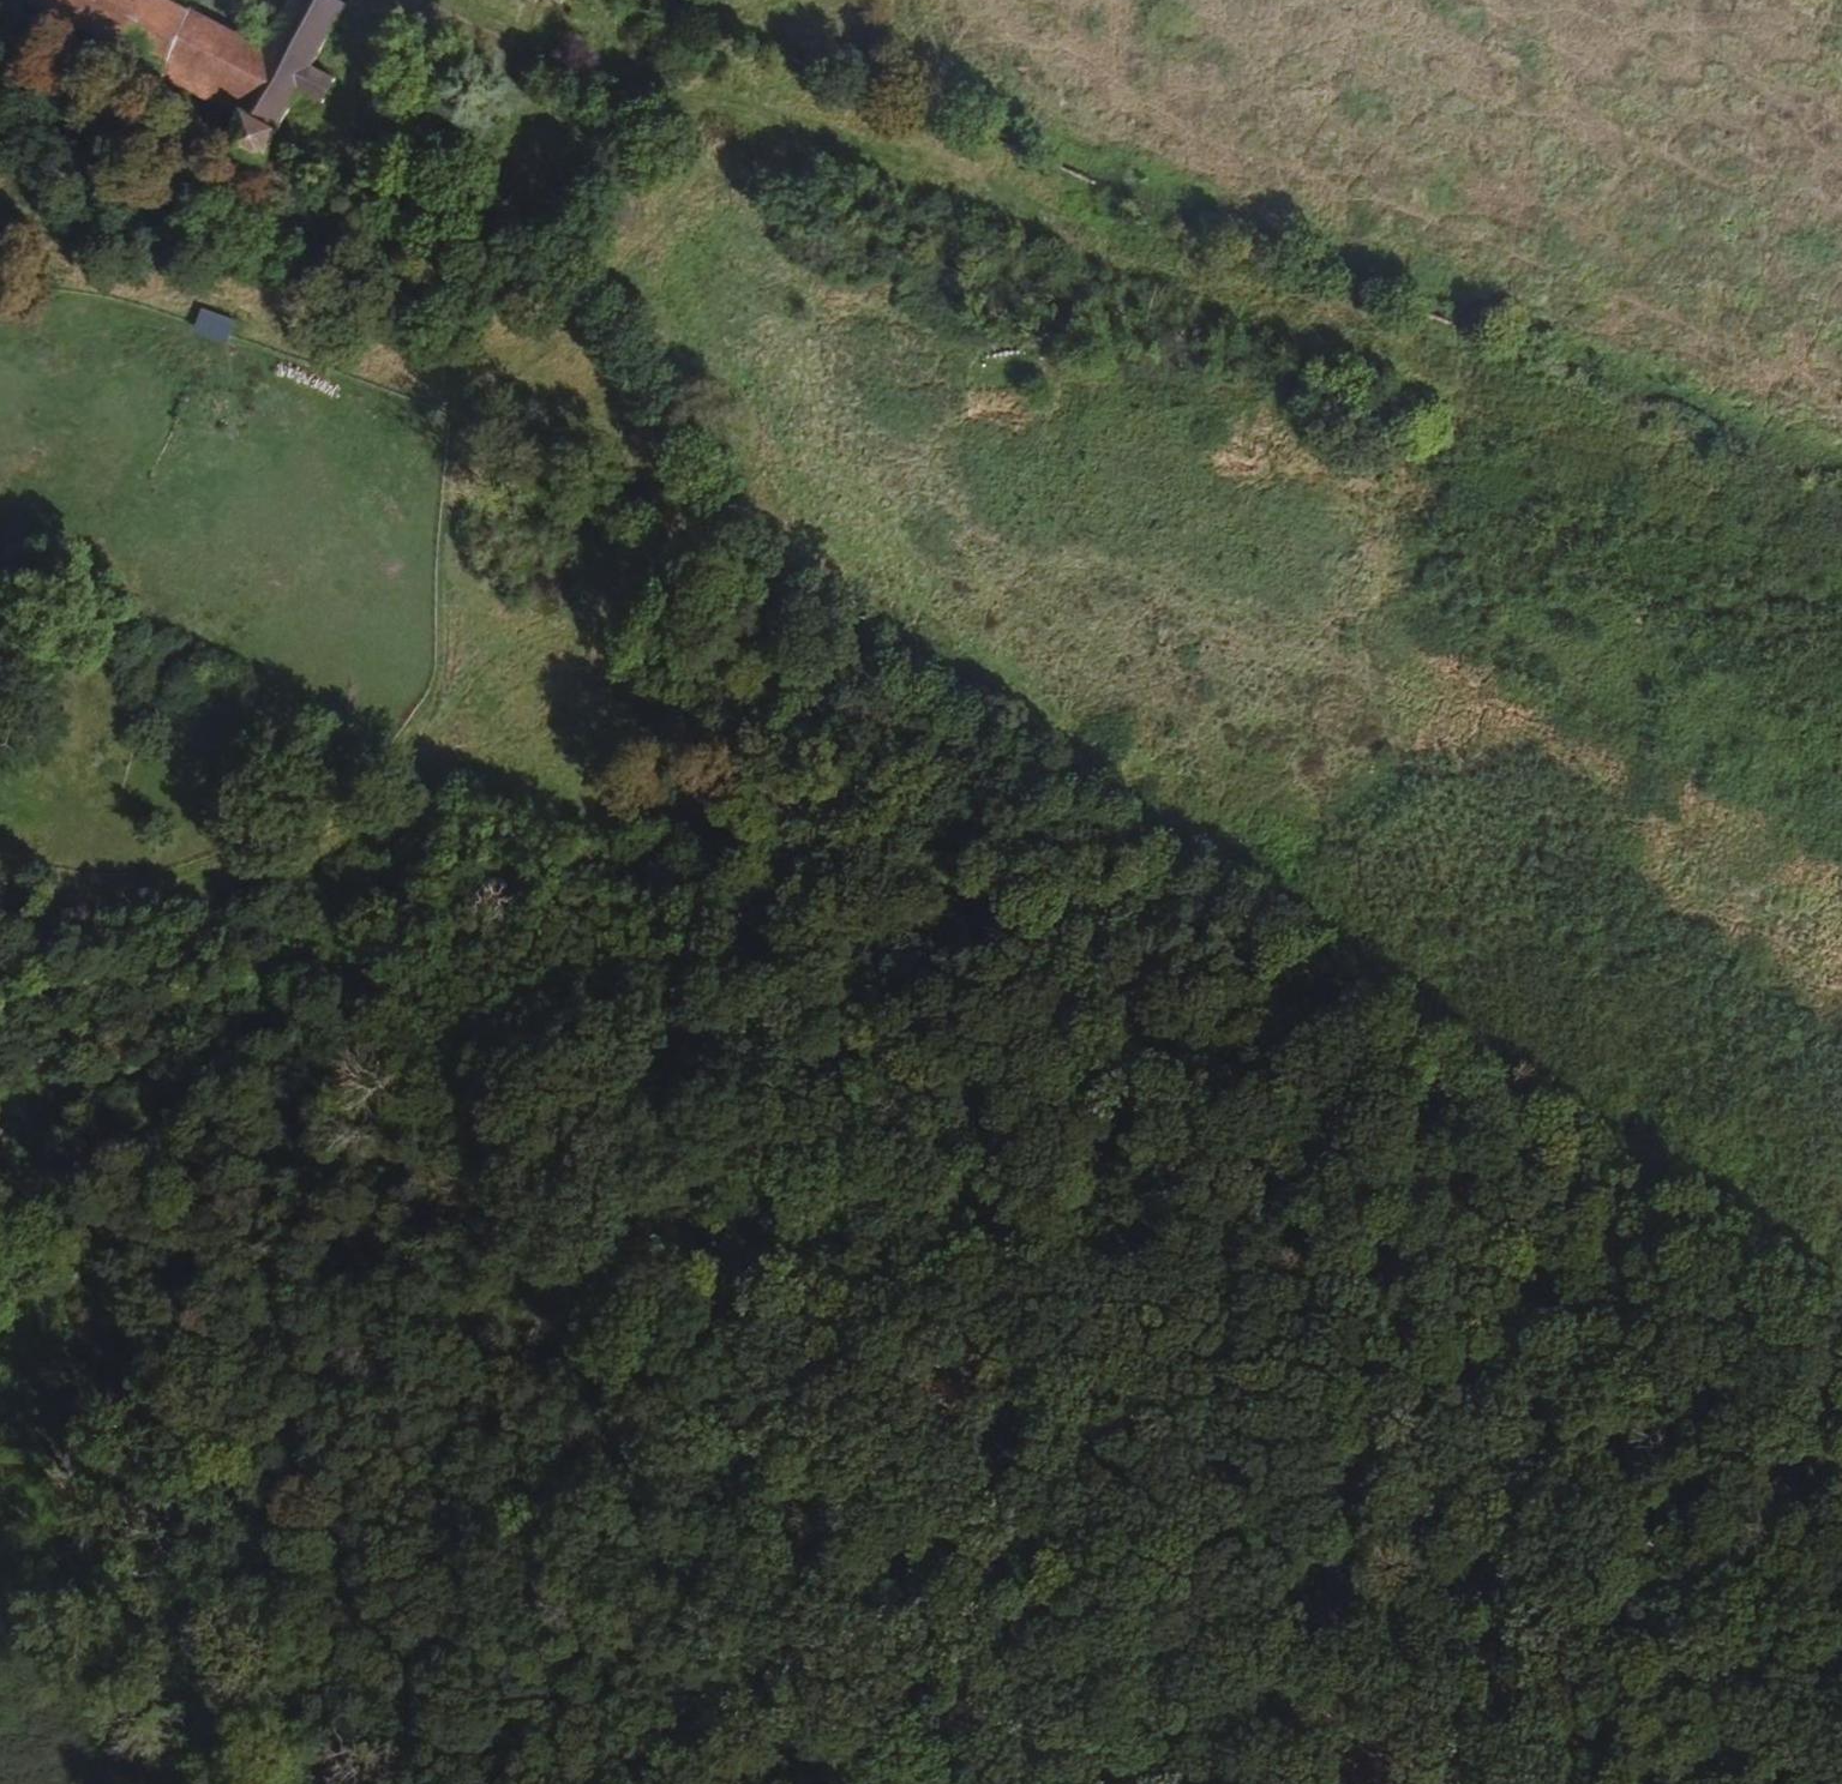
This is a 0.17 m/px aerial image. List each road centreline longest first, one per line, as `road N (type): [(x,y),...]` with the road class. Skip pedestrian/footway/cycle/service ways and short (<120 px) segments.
road 1 (track): [(1841,141),(1611,0)]

